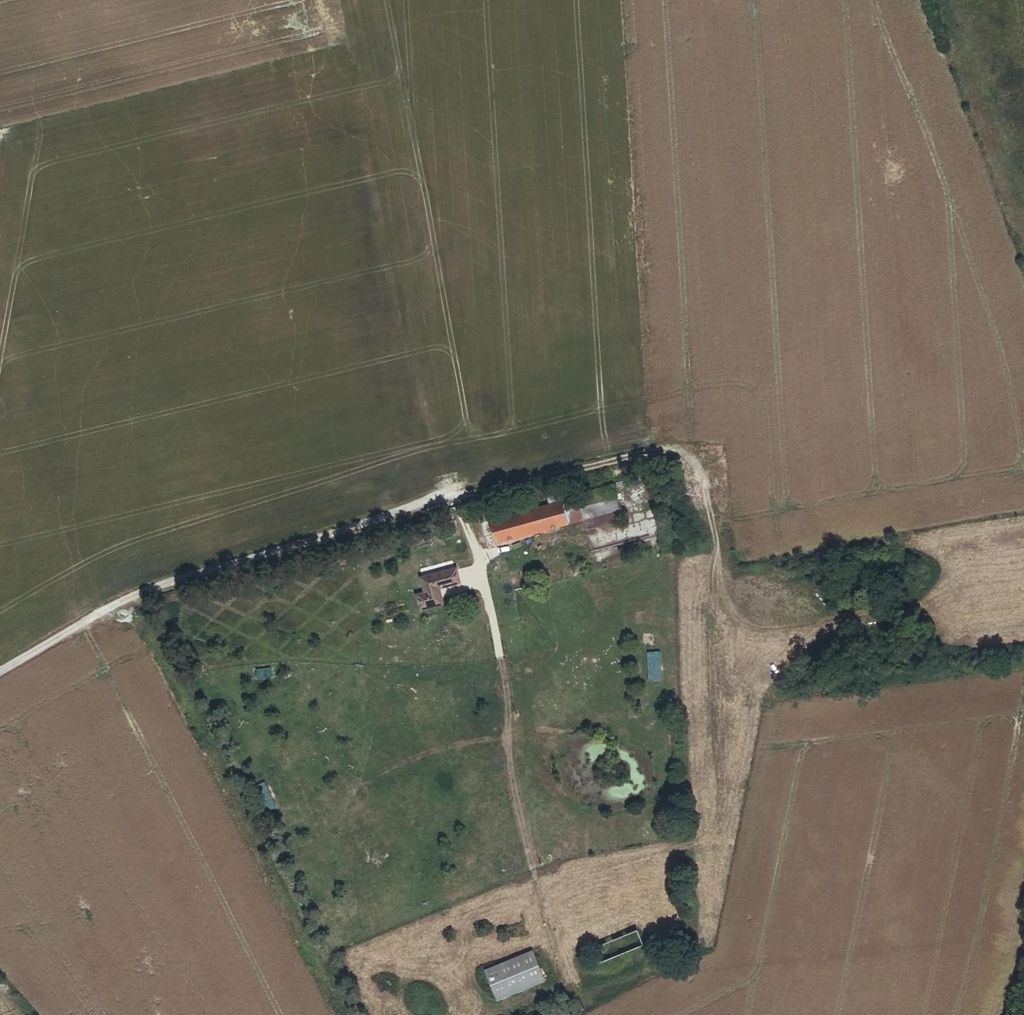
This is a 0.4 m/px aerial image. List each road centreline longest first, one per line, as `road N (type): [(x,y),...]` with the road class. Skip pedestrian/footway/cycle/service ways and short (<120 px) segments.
road 1 (track): [(448,492),(479,558),(510,779),(550,946),(575,1014)]

